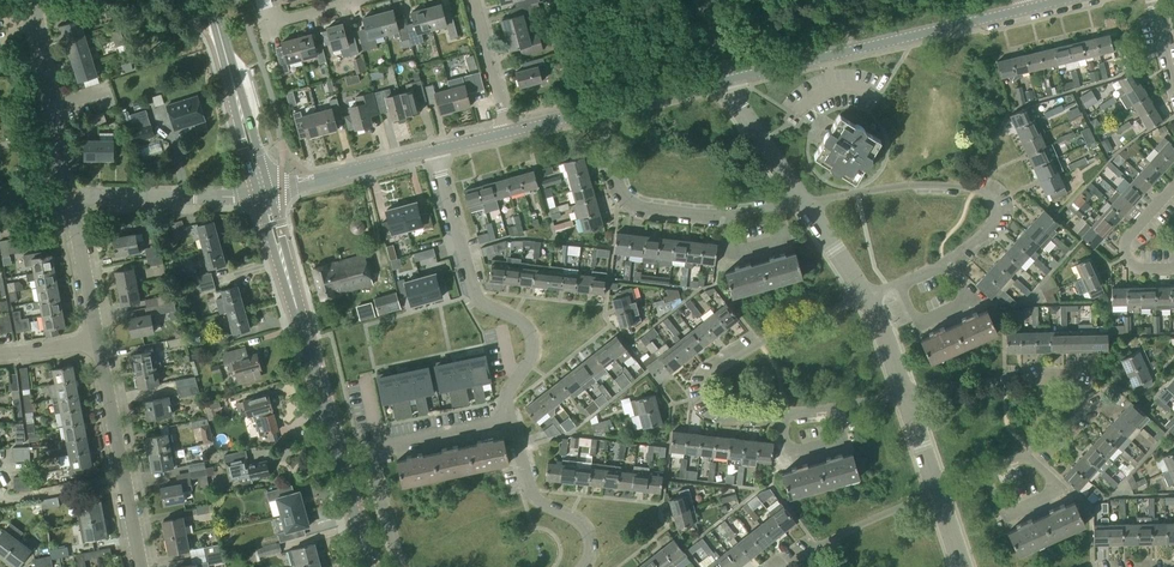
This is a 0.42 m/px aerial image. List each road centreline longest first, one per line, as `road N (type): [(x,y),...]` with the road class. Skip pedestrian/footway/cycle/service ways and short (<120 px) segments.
road 1 (residential): [(904,395),(787,412),(729,412),(707,395),(715,371),(760,343),(865,297)]
road 2 (residential): [(937,492),(1030,451),(1076,419),(1082,396),(1071,385),(1041,380),(904,395)]
road 3 (residential): [(865,297),(936,268),(989,226),(993,203),(973,189),(932,185),(801,200)]
road 4 (tertiary): [(729,80),(1066,0)]
road 5 (residential): [(510,420),(507,395),(530,339),(515,318),(475,295),(436,150)]
road 6 (residential): [(801,200),(703,218),(640,209),(616,185),(600,111)]
road 7 (residential): [(401,566),(374,454),(510,420)]
road 8 (secondary): [(257,195),(327,420)]
road 9 (secondary): [(327,420),(271,192)]
road 10 (residential): [(140,566),(97,341)]
road 11 (residential): [(68,195),(36,19),(42,0)]
road 12 (residential): [(257,195),(68,195)]
road 13 (residential): [(580,566),(584,533),(538,504),(510,420)]
road 14 (tertiary): [(271,192),(436,150)]
road 15 (residential): [(784,566),(937,492)]
road 16 (secondary): [(369,566),(327,420)]
road 17 (residential): [(97,341),(68,195)]
road 18 (secondary): [(271,192),(224,51)]
road 19 (secondary): [(224,51),(257,195)]
road 20 (residential): [(1173,268),(1137,269),(1123,248),(1173,186)]
road 21 (residential): [(801,200),(729,80)]
road 22 (residential): [(509,132),(471,0)]
road 23 (tertiary): [(600,111),(729,80)]

